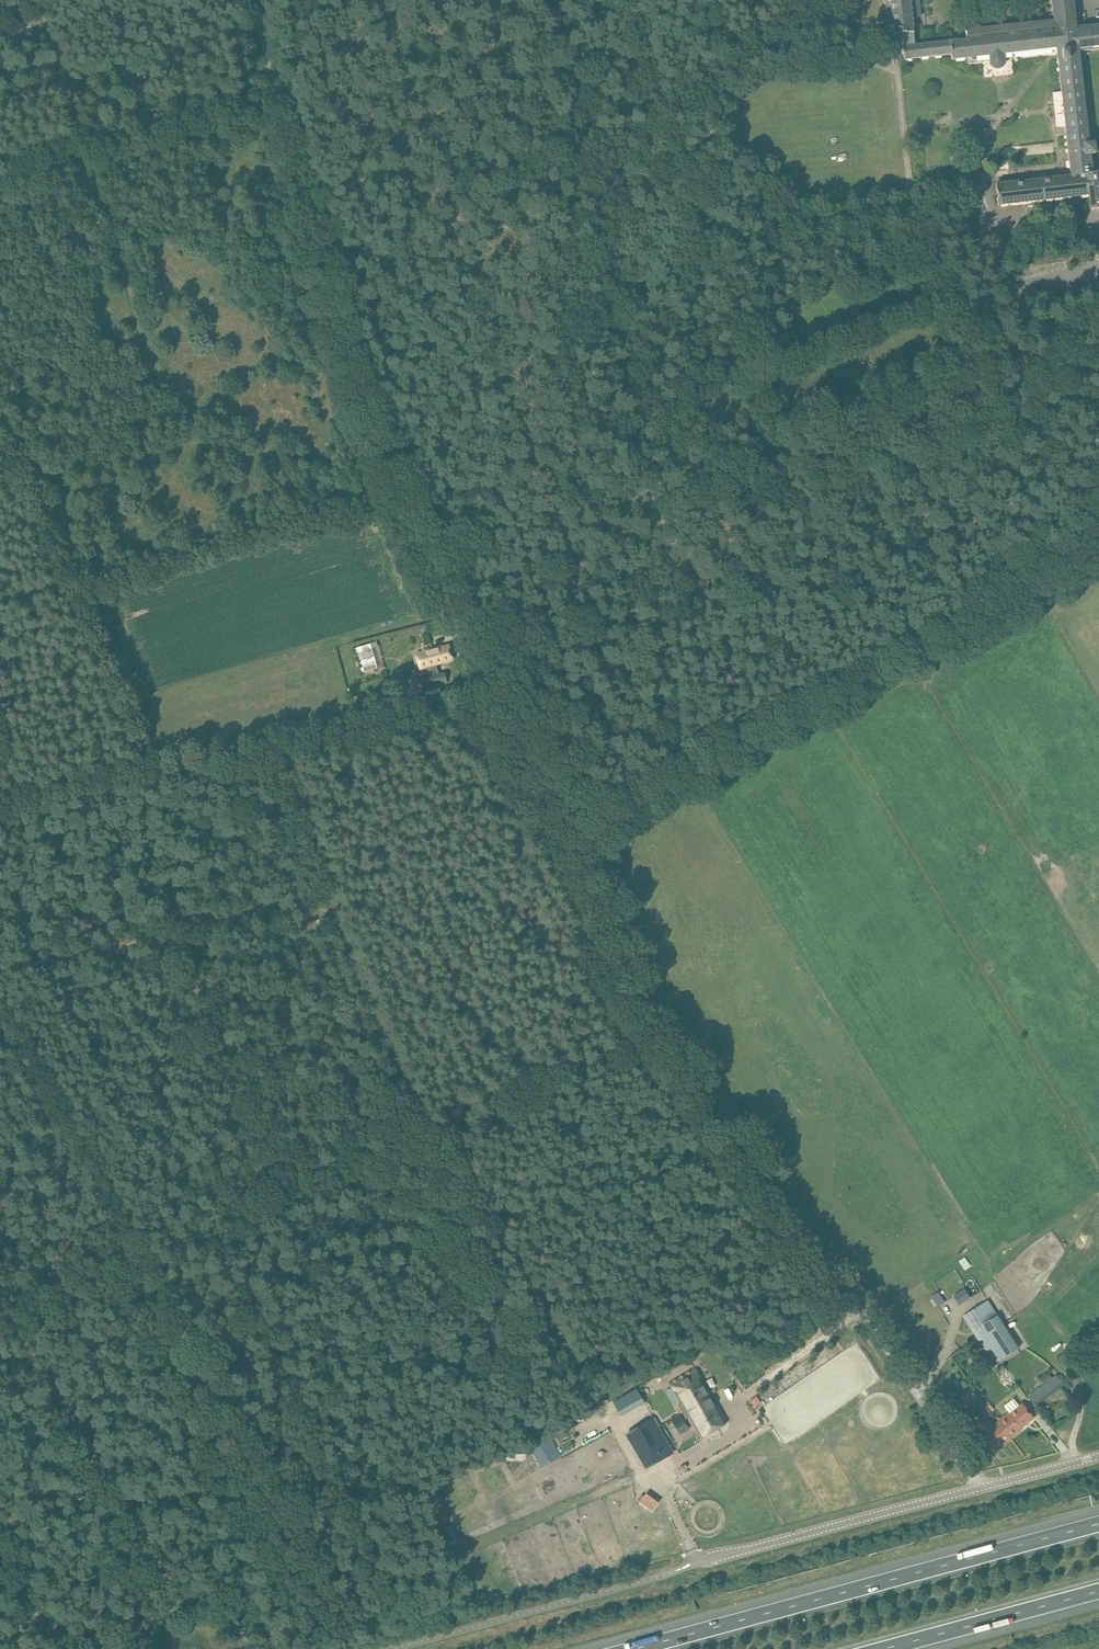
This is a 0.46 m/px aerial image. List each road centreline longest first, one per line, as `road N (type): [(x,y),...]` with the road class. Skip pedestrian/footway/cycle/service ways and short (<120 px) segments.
road 1 (unclassified): [(585,825),(457,621),(376,435),(249,0)]
road 2 (track): [(659,1019),(631,955),(613,882),(585,825),(1098,566)]
road 3 (track): [(983,1488),(659,1019)]
road 4 (motorway): [(1098,1523),(631,1648)]
road 5 (unclassified): [(697,1561),(1098,1460)]
road 6 (motorway): [(886,1648),(1098,1591)]

